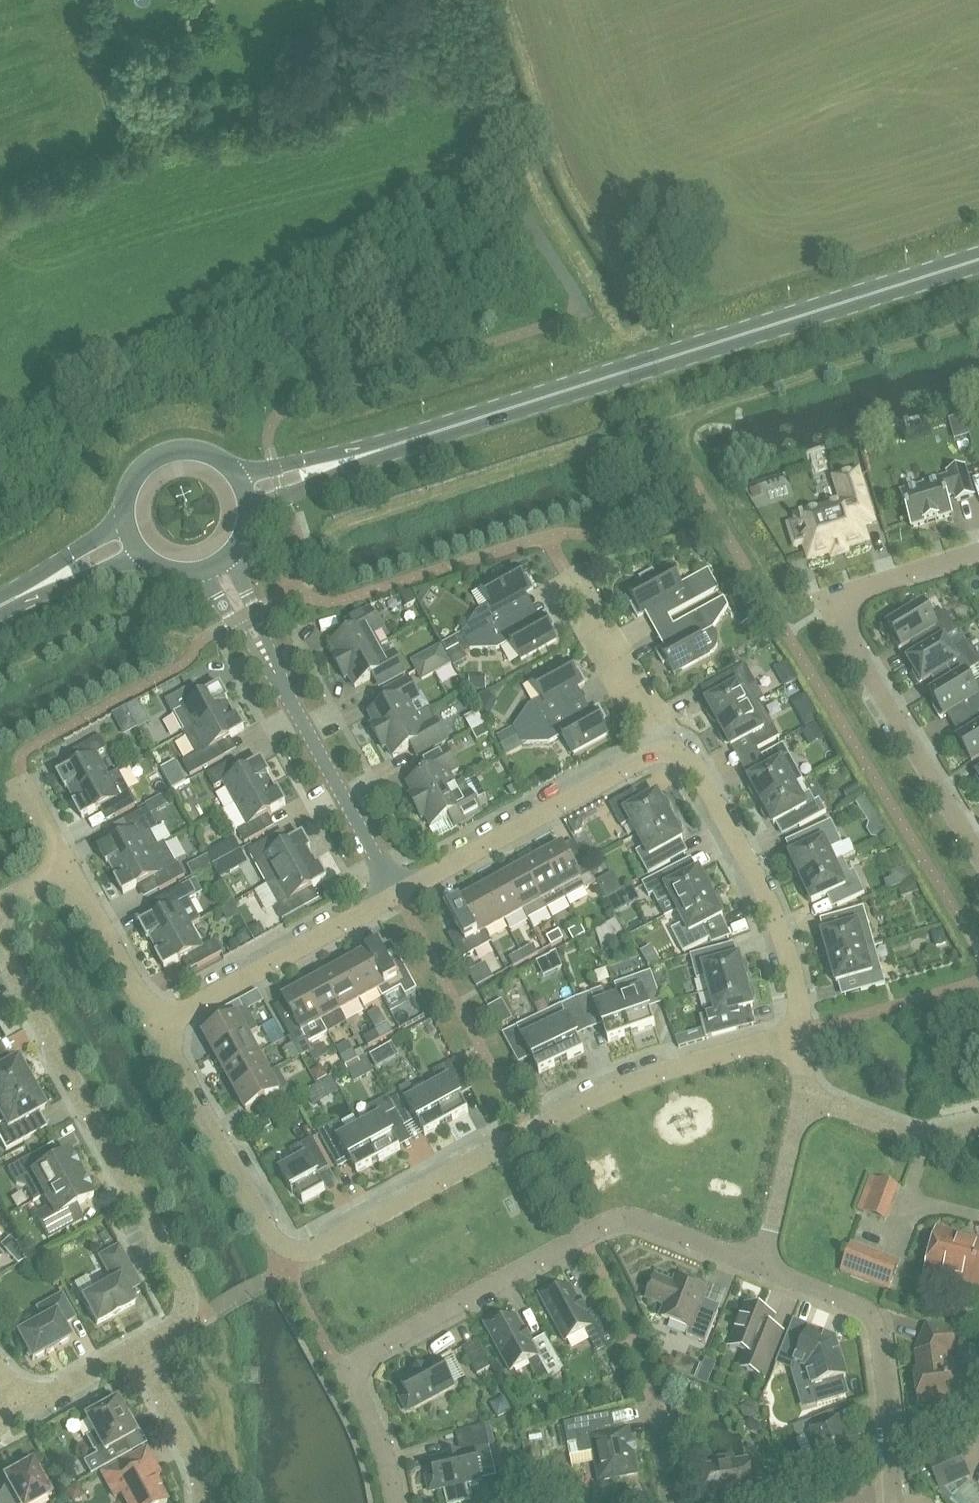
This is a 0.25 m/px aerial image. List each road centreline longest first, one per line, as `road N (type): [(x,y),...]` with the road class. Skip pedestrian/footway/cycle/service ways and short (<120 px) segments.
road 1 (primary): [(978,263),(426,436)]
road 2 (residential): [(293,1253),(321,1251),(529,1133),(653,1075),(803,1035)]
road 3 (residential): [(140,1349),(188,1315),(185,1285),(0,939)]
road 4 (residential): [(393,1502),(374,1426),(352,1380),(355,1367),(586,1237)]
road 5 (unclassified): [(586,309),(499,157),(449,0)]
road 6 (residential): [(803,1035),(775,914),(673,739)]
road 7 (residential): [(398,896),(673,739)]
road 8 (residential): [(762,1265),(842,1293),(879,1326),(895,1502)]
road 9 (residential): [(841,602),(839,619),(854,648),(978,855)]
road 10 (residential): [(677,1502),(628,1319),(586,1237)]
road 11 (residential): [(161,1025),(398,896)]
road 12 (residential): [(293,1253),(274,1240),(161,1025)]
road 13 (residential): [(398,896),(283,685)]
road 14 (residential): [(673,739),(567,574)]
road 15 (residential): [(161,1025),(67,857)]
road 16 (primary): [(426,436),(241,472)]
road 17 (primary): [(254,511),(426,436)]
road 18 (residential): [(586,1237),(637,1223),(762,1265)]
road 19 (residential): [(978,1128),(921,1140),(808,1102)]
road 20 (primary): [(241,472),(200,446),(153,456),(133,475),(123,520)]
road 21 (residential): [(762,1265),(808,1102)]
road 22 (residential): [(205,1502),(190,1443),(140,1349)]
road 23 (primary): [(0,612),(142,557)]
road 24 (primary): [(123,520),(0,602)]
road 25 (residential): [(978,553),(855,589),(841,602)]
road 26 (residential): [(283,685),(234,557)]
road 27 (residential): [(203,574),(283,685)]
road 28 (residential): [(20,1406),(140,1349)]

